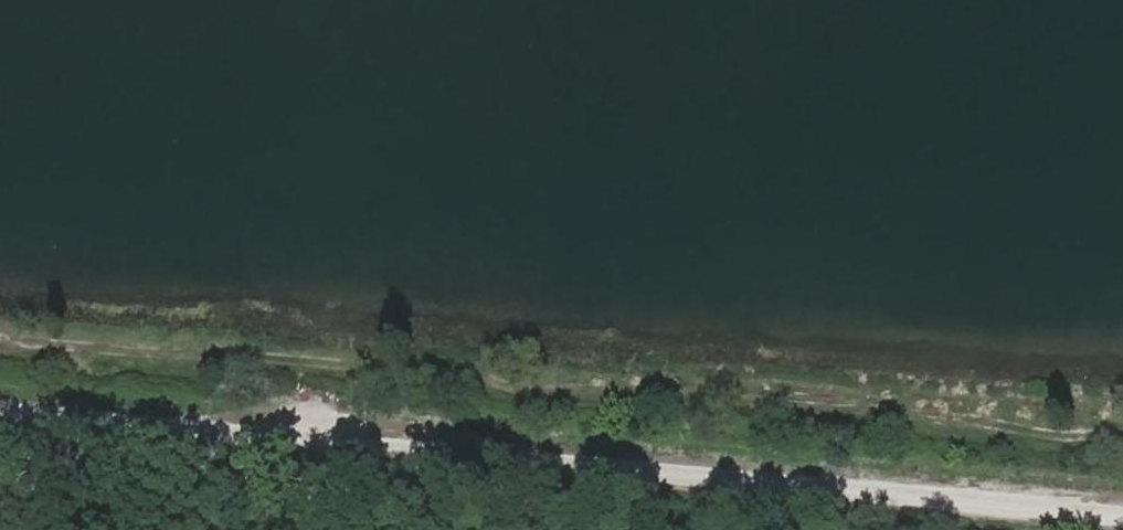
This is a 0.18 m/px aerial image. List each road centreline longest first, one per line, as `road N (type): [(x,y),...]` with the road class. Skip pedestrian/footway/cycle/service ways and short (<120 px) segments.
road 1 (track): [(1122,513),(0,410)]
road 2 (track): [(1122,430),(906,405),(0,333)]

